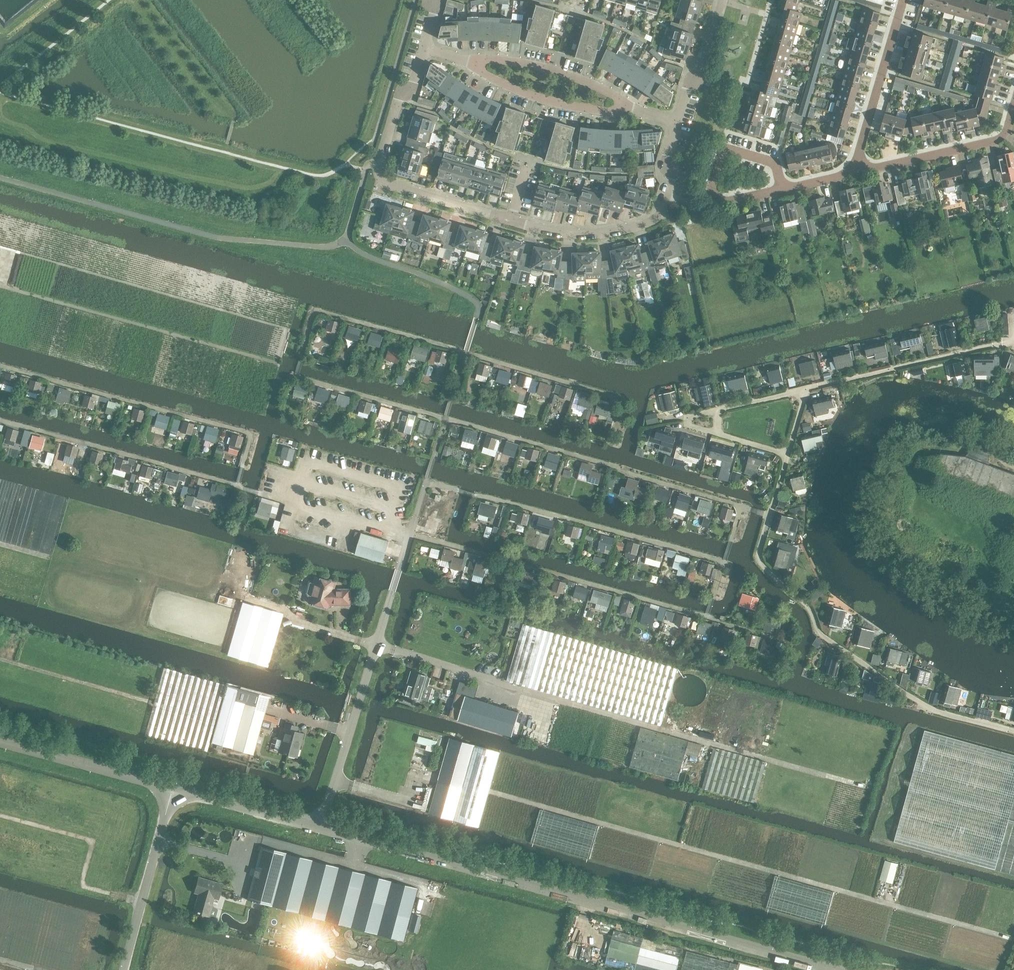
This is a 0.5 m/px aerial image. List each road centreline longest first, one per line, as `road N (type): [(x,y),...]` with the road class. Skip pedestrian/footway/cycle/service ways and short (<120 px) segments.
road 1 (unclassified): [(832,969),(317,833)]
road 2 (residential): [(425,48),(382,161),(389,186),(513,222),(605,234),(656,221),(663,210),(677,123)]
road 3 (unclassified): [(317,833),(428,476)]
road 4 (unclassified): [(0,286),(273,364)]
road 5 (unclassified): [(176,797),(0,741)]
road 6 (residential): [(853,174),(985,144),(1001,136),(1013,108)]
road 7 (residential): [(853,174),(904,0)]
road 8 (unclassified): [(129,969),(176,797)]
road 9 (residential): [(632,110),(549,101),(484,75),(476,63)]
road 10 (residential): [(632,110),(556,70),(476,63)]
road 11 (unclassified): [(317,833),(176,797)]
road 12 (residential): [(677,123),(721,0)]

